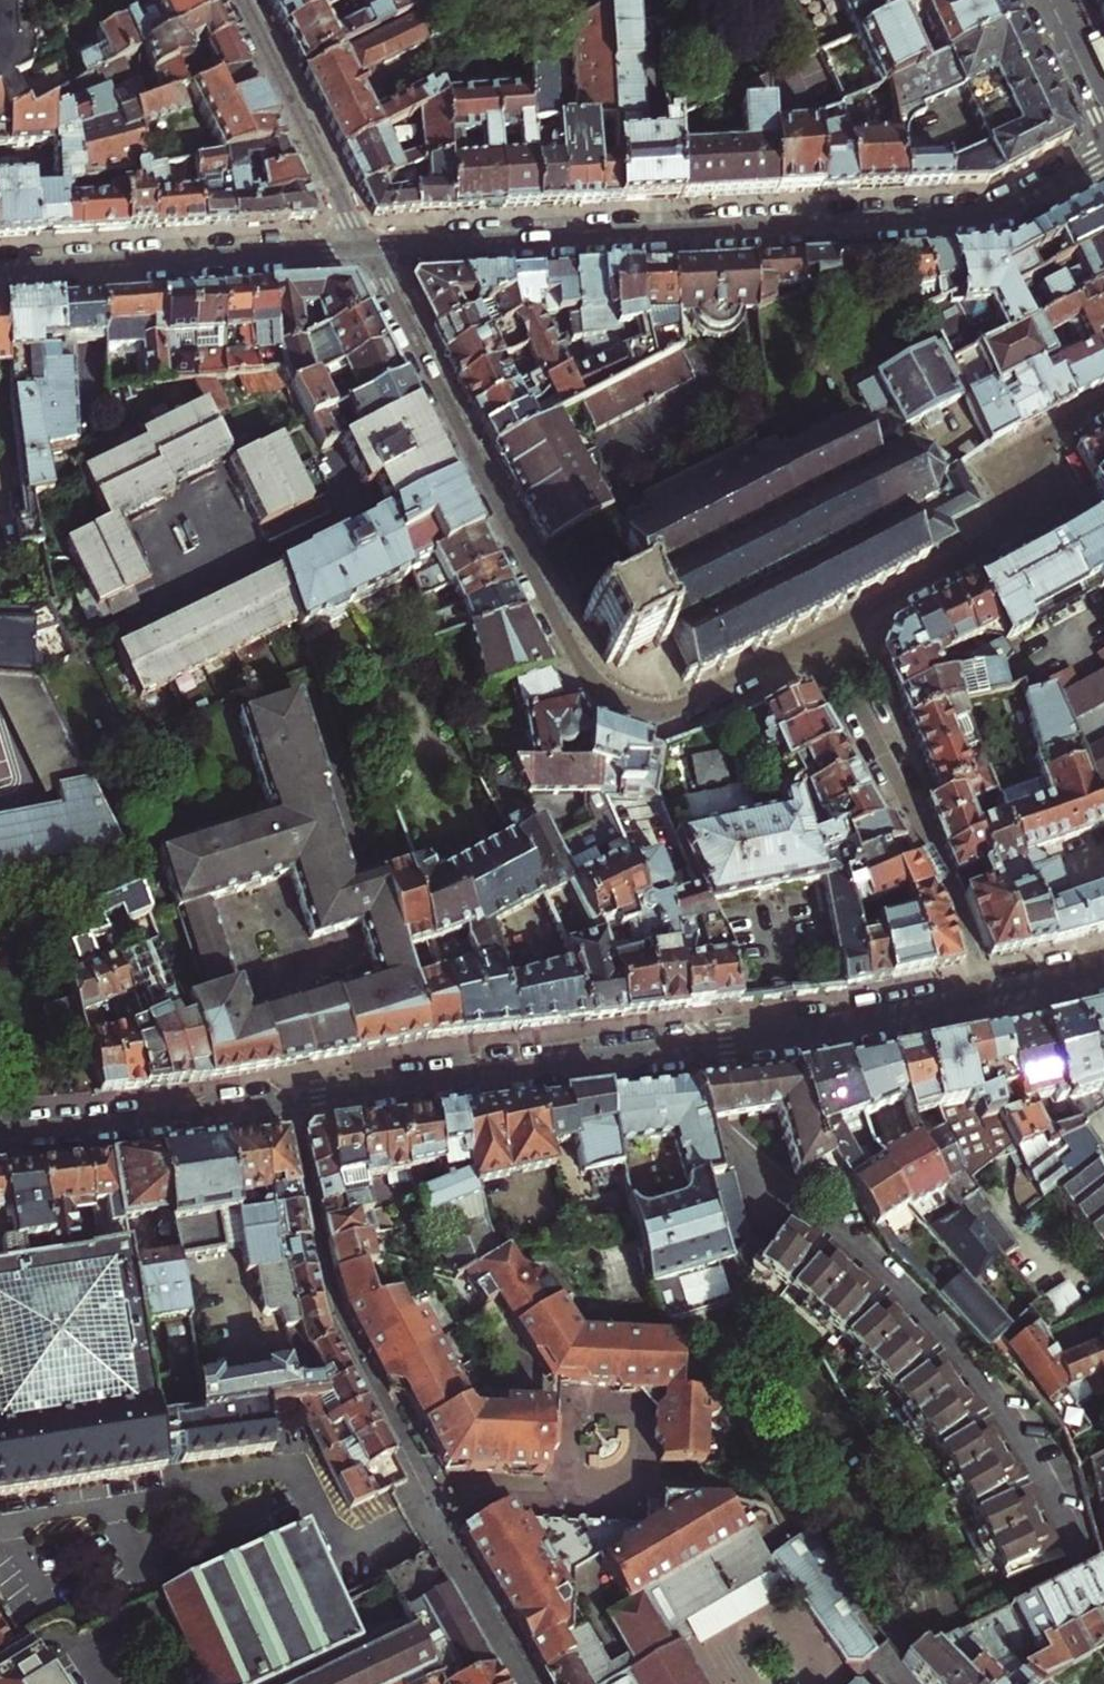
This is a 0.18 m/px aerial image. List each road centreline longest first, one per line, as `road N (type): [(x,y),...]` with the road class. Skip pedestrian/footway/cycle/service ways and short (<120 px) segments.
road 1 (residential): [(0,1134),(705,1048),(990,999)]
road 2 (residential): [(829,634),(672,711),(640,714),(610,699),(584,668),(365,247)]
road 3 (residential): [(1103,156),(1023,203),(974,216),(365,247)]
road 4 (residential): [(990,999),(912,807),(829,634)]
road 5 (residential): [(1103,403),(1050,435),(1003,542),(829,634)]
road 6 (residential): [(365,247),(0,270)]
road 7 (residential): [(365,247),(241,0)]
road 8 (residential): [(421,1490),(530,1683)]
road 9 (residential): [(1103,113),(1051,0)]

